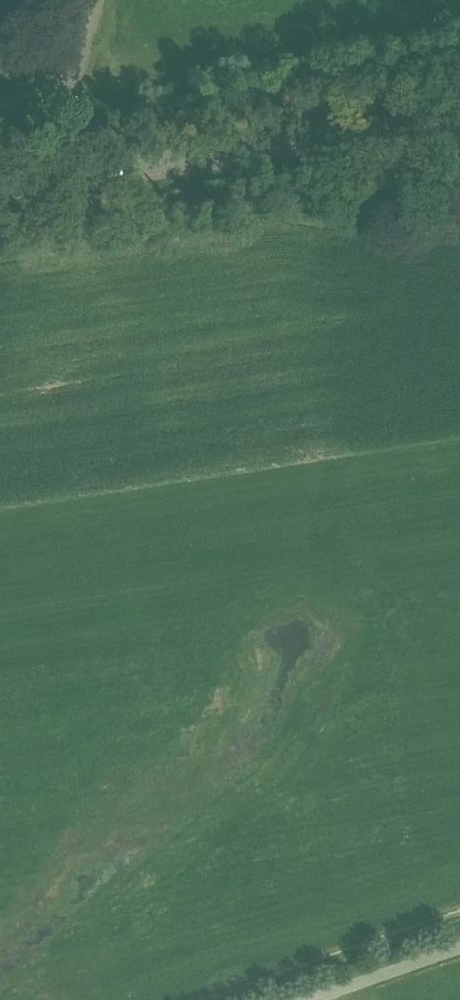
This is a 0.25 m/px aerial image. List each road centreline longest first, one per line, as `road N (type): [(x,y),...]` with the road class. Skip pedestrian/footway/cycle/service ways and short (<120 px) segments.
road 1 (secondary): [(0,192),(459,117)]

